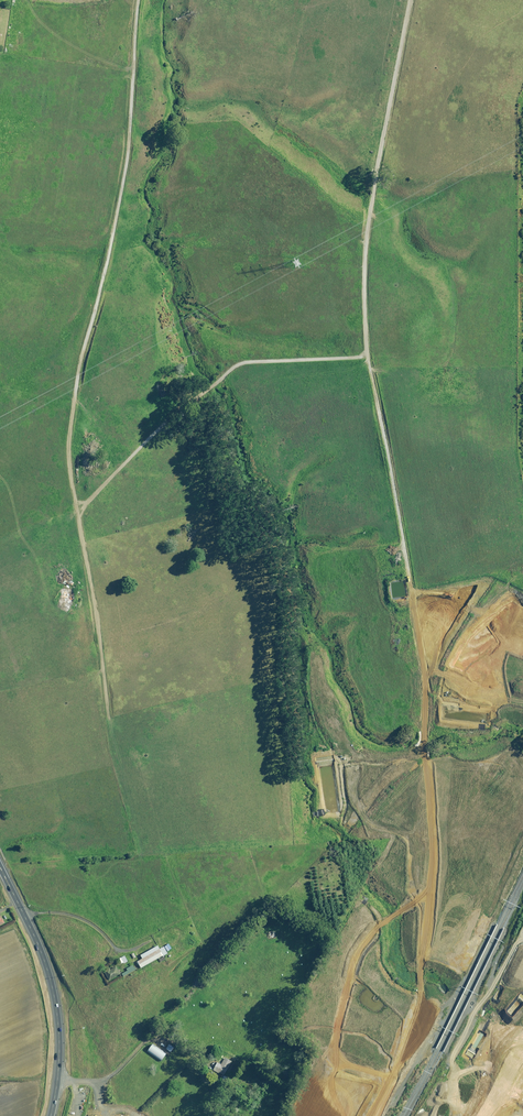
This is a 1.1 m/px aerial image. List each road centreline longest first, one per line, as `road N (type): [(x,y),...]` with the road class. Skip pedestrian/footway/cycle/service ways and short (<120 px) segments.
road 1 (track): [(418,0),(371,244),(370,321),(427,678),(426,728)]
road 2 (track): [(145,0),(137,142),(98,329),(83,367),(74,443),(110,712)]
road 3 (track): [(85,518),(108,479),(234,367),(374,352)]
road 4 (tertiary): [(75,1039),(196,1048),(335,1084)]
road 5 (tertiary): [(332,1096),(205,1058),(75,1061)]
road 6 (trunk): [(59,1029),(45,962),(0,866)]

